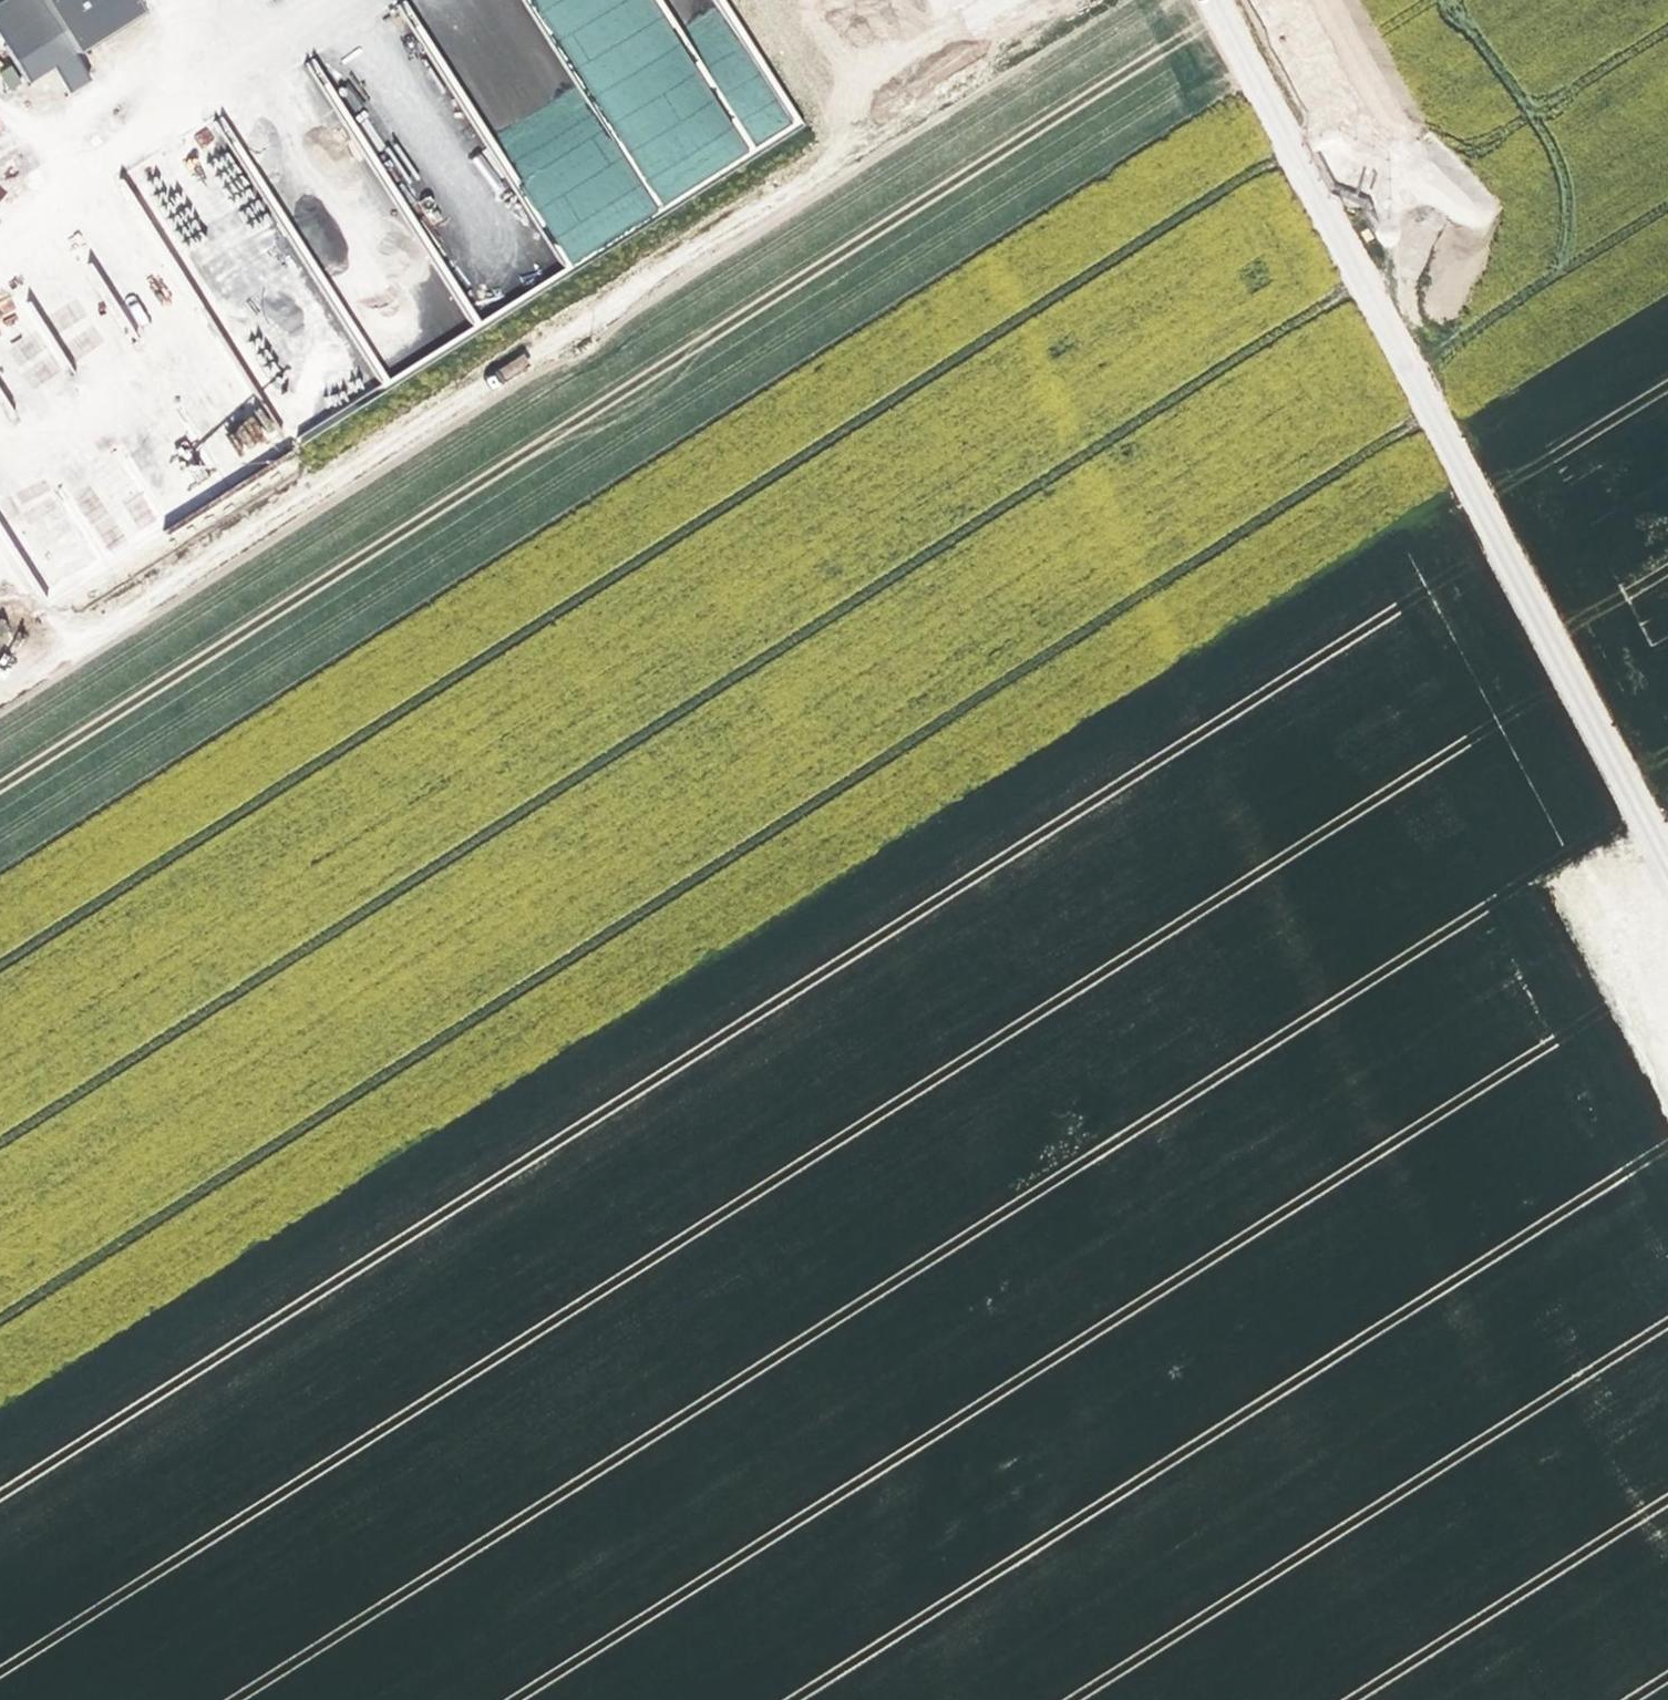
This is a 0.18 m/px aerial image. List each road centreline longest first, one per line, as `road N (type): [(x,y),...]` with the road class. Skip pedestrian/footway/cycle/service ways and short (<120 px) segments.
road 1 (track): [(1216,0),(1667,854)]
road 2 (track): [(279,0),(83,127),(42,131),(0,118)]

